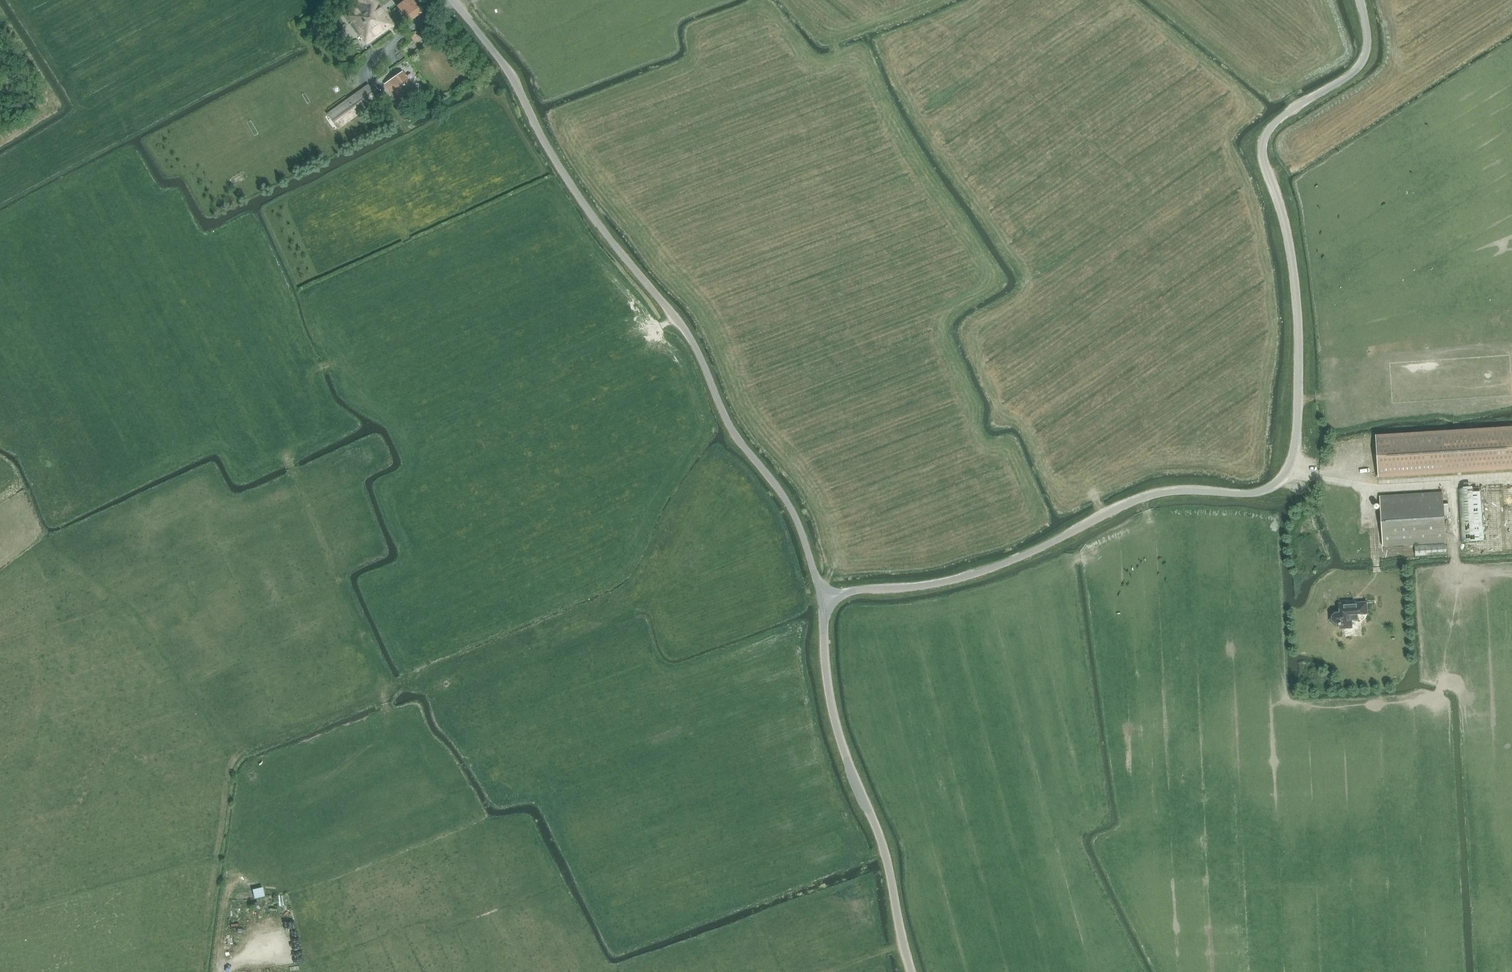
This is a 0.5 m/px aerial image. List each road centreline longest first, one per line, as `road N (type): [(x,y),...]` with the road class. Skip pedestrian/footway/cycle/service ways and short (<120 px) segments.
road 1 (unclassified): [(821,594),(957,579),(1159,492),(1246,493),(1284,477),(1297,426),(1296,290),(1264,143),(1286,112),(1361,62),(1368,33),(1360,0)]
road 2 (unclassified): [(821,594),(796,518),(724,417),(684,328),(577,194),(516,85),(453,0)]
road 3 (unclassified): [(911,971),(883,844),(832,711),(821,594)]
road 4 (track): [(1511,476),(1372,487),(1290,468)]

